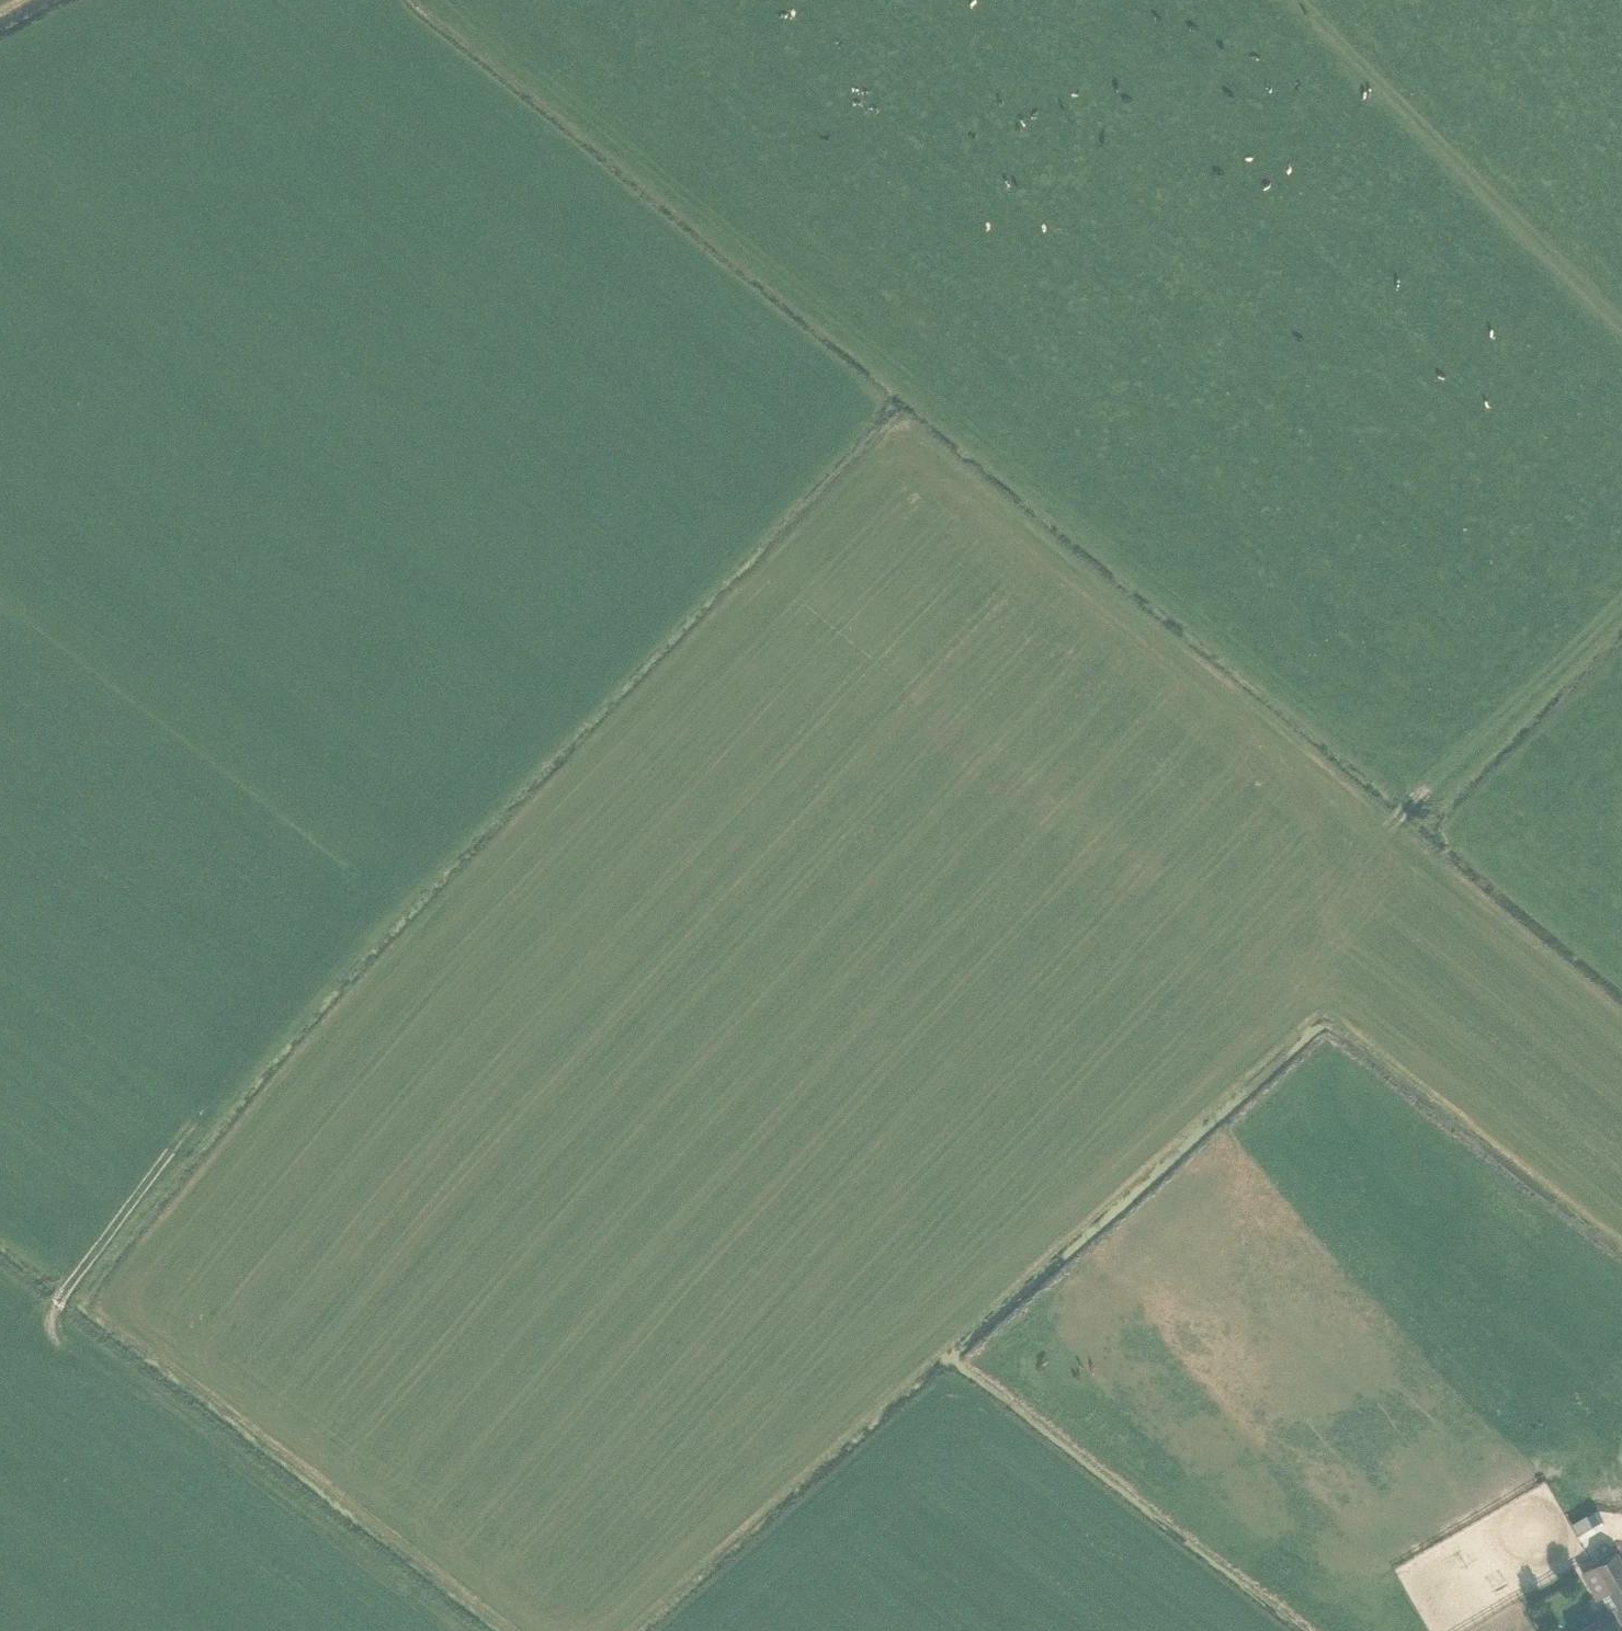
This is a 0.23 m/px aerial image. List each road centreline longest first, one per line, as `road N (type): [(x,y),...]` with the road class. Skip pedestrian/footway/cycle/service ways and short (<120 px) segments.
road 1 (track): [(1621,605),(1387,829)]

